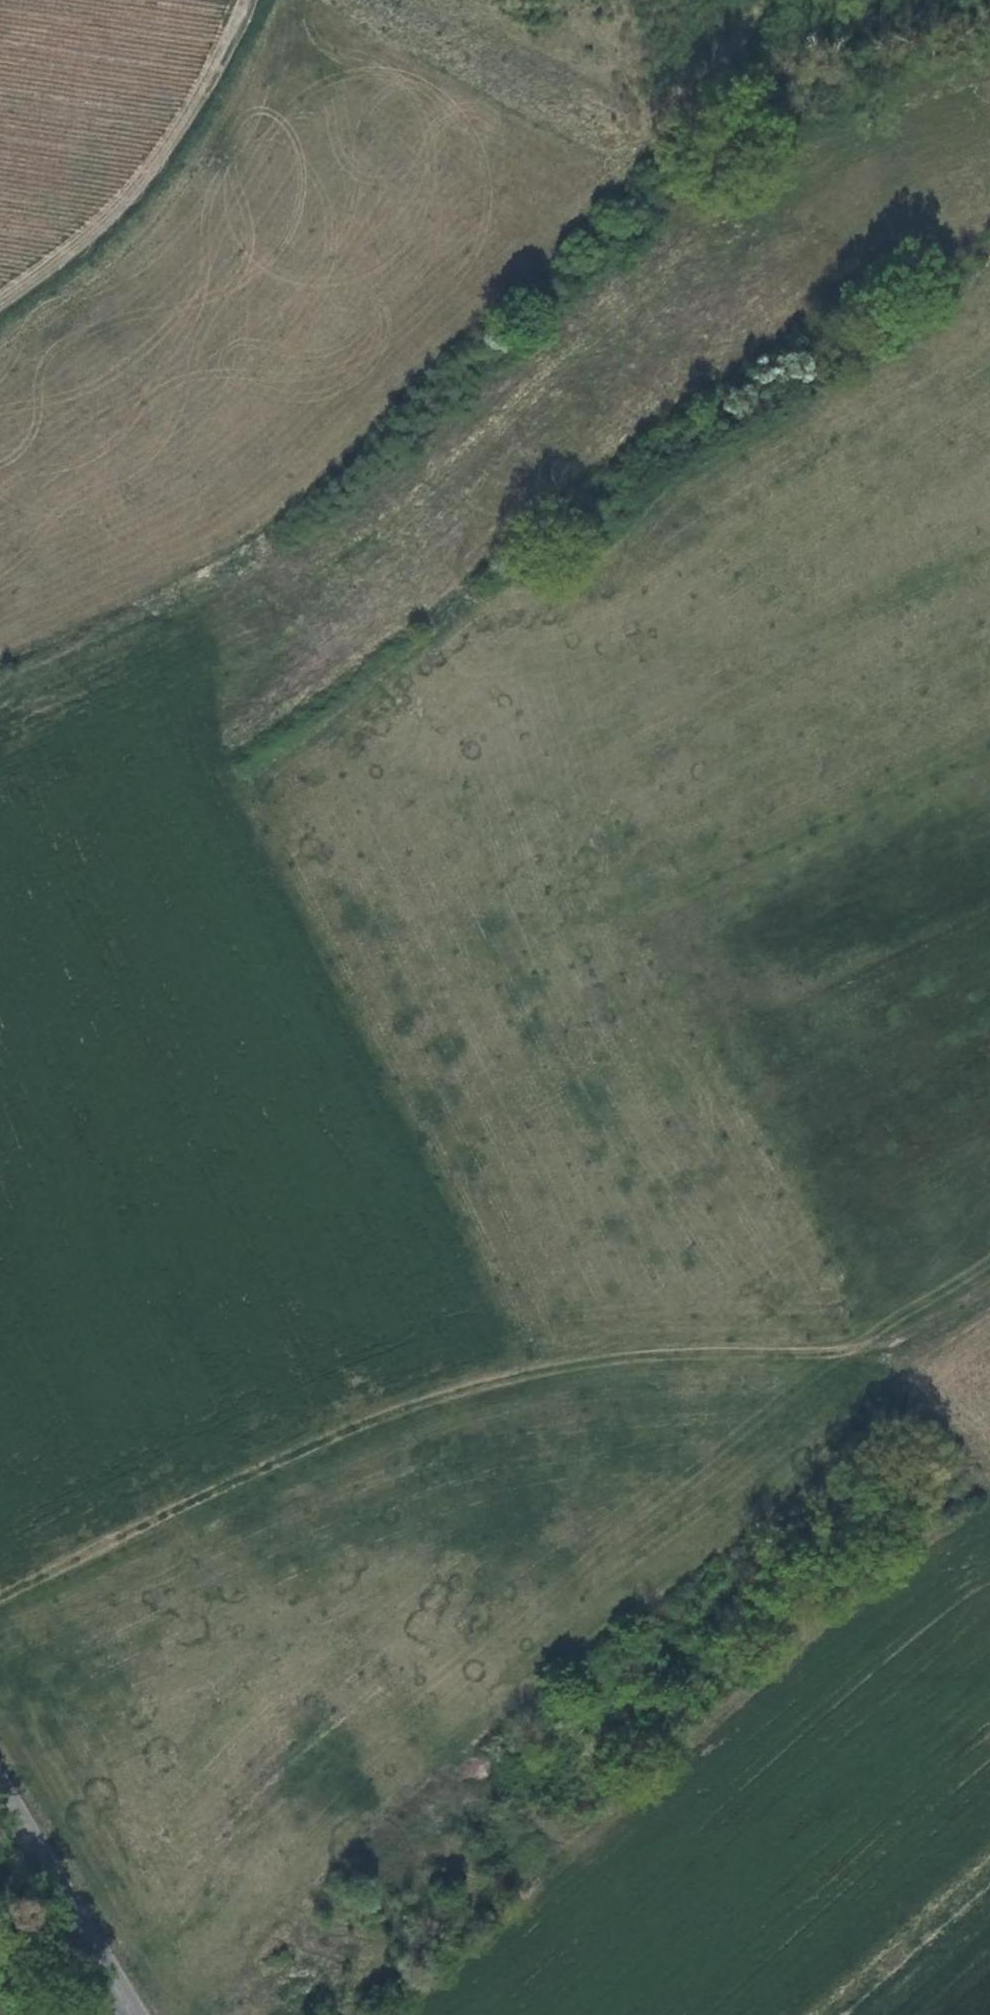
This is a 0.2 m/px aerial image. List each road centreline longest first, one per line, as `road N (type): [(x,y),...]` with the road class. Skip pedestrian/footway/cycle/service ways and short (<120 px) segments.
road 1 (tertiary): [(0,1789),(132,2014)]

